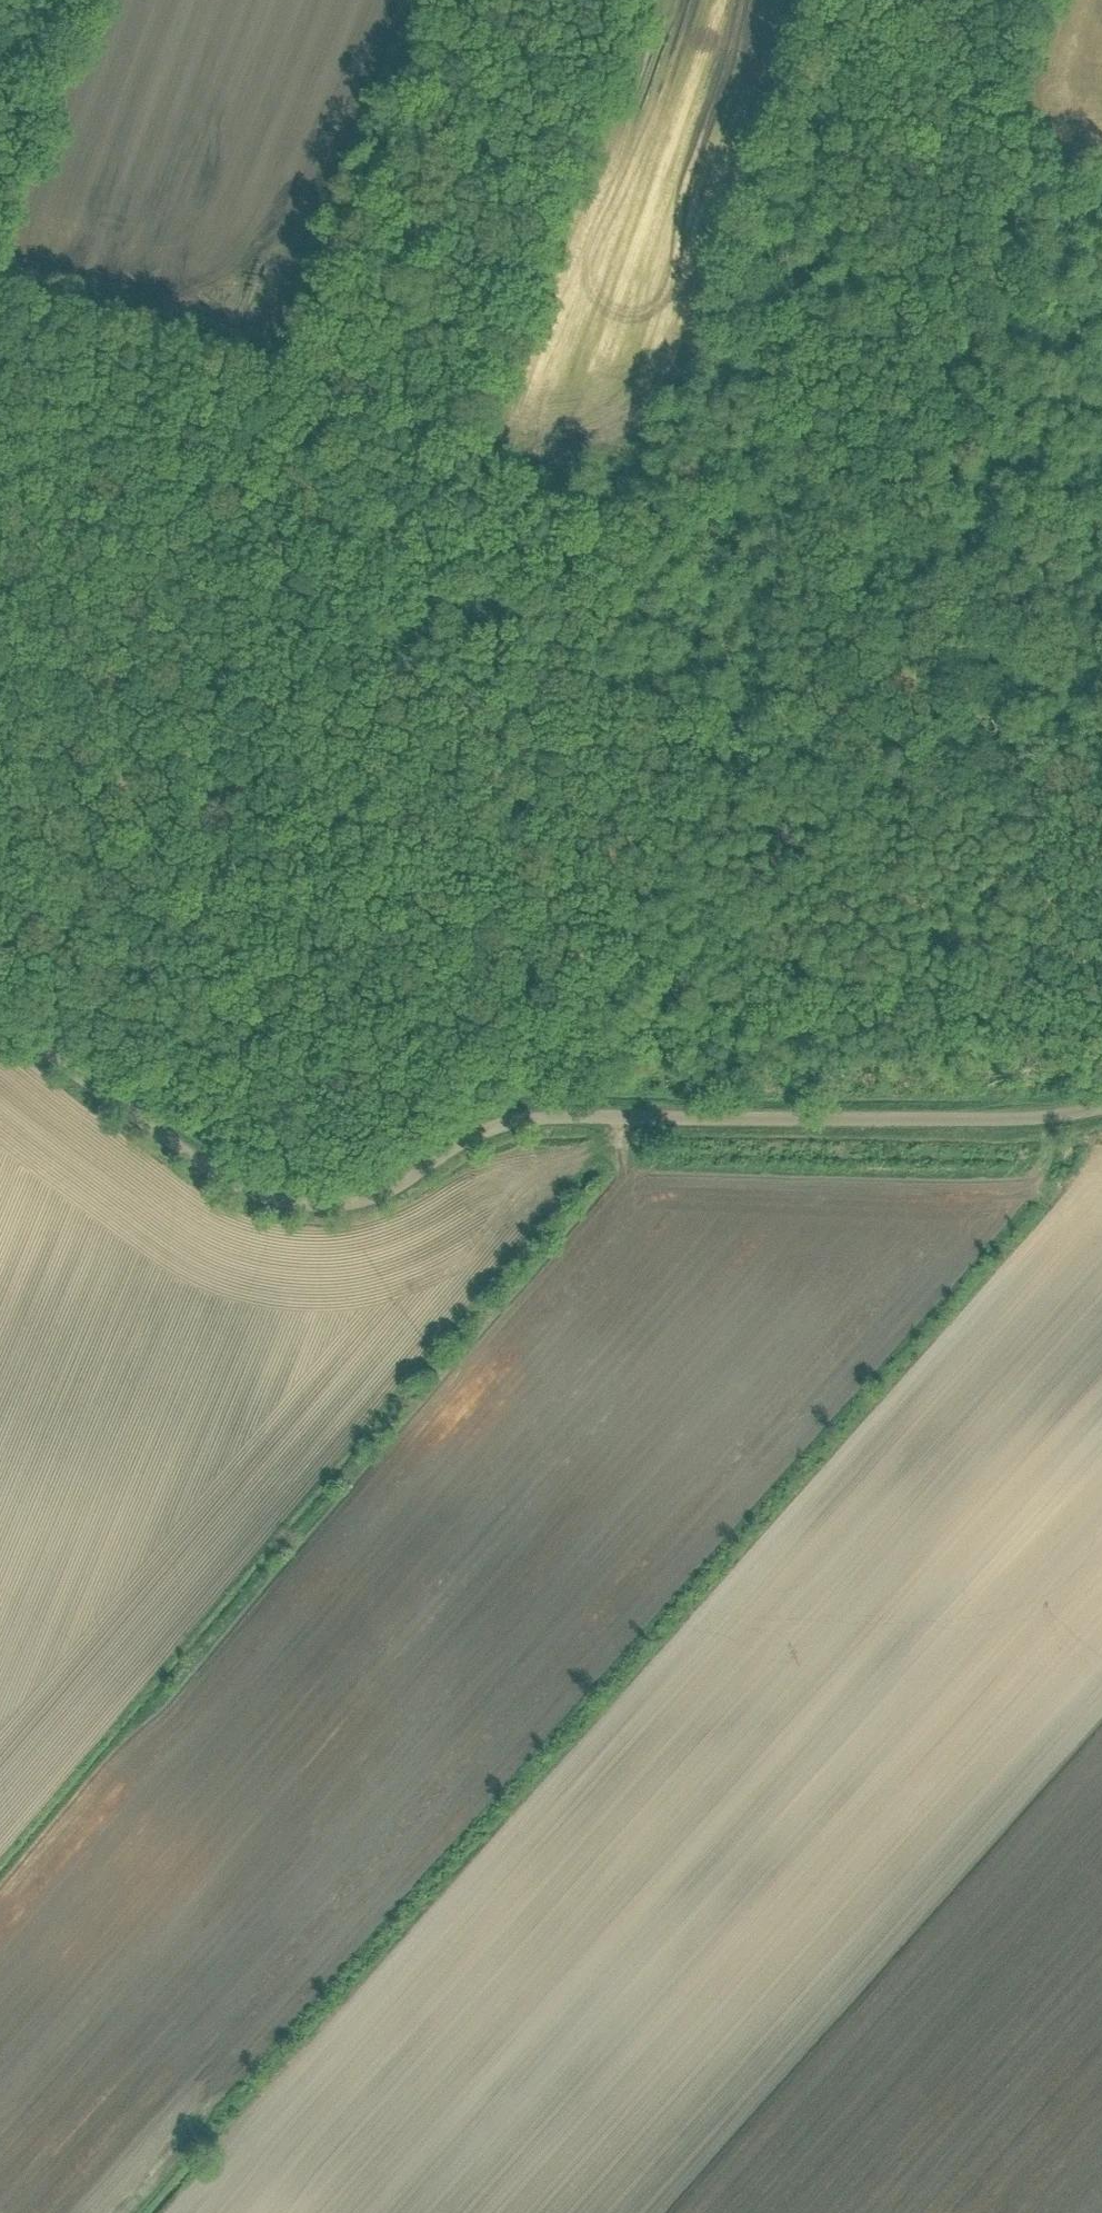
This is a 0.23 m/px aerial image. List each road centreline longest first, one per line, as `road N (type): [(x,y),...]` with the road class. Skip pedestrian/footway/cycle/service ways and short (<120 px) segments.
road 1 (unclassified): [(1101,1108),(1061,1116),(513,1121),(471,1136),(374,1198),(320,1206),(280,1202),(221,1178),(0,1025)]

